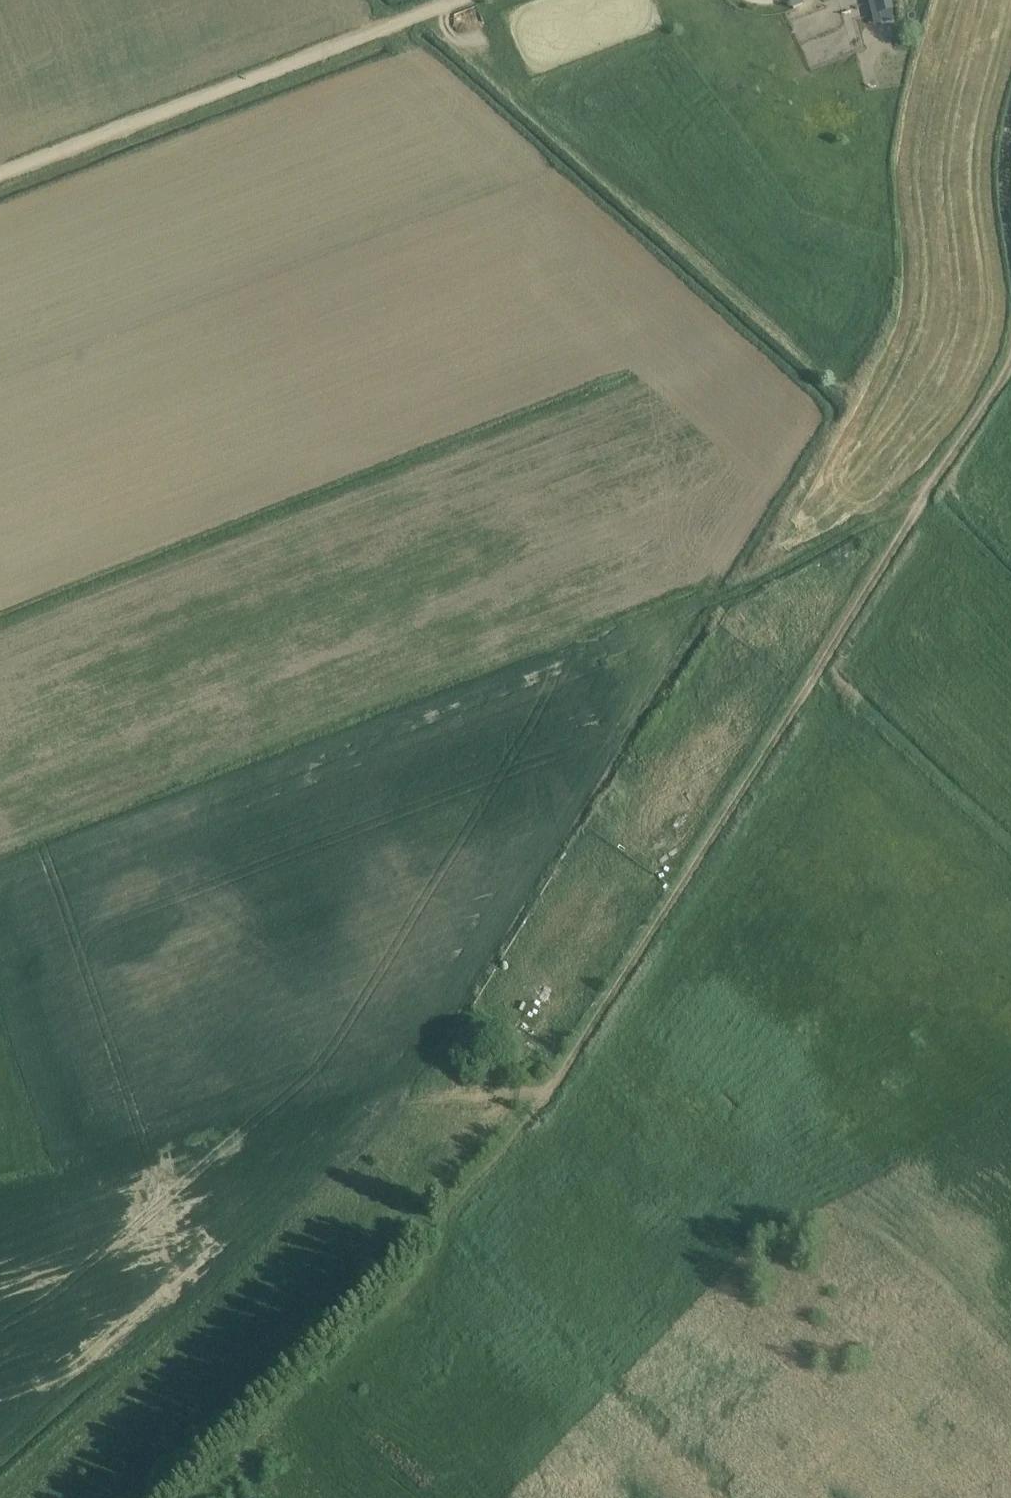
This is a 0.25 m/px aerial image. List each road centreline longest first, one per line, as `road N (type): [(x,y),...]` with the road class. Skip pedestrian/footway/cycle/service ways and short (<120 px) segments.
road 1 (track): [(1010,368),(556,1083)]
road 2 (track): [(556,1083),(527,1094),(315,1114),(0,1196)]
road 3 (track): [(556,1083),(441,1225),(437,1257),(208,1497)]
road 4 (unclassified): [(476,0),(0,181)]

